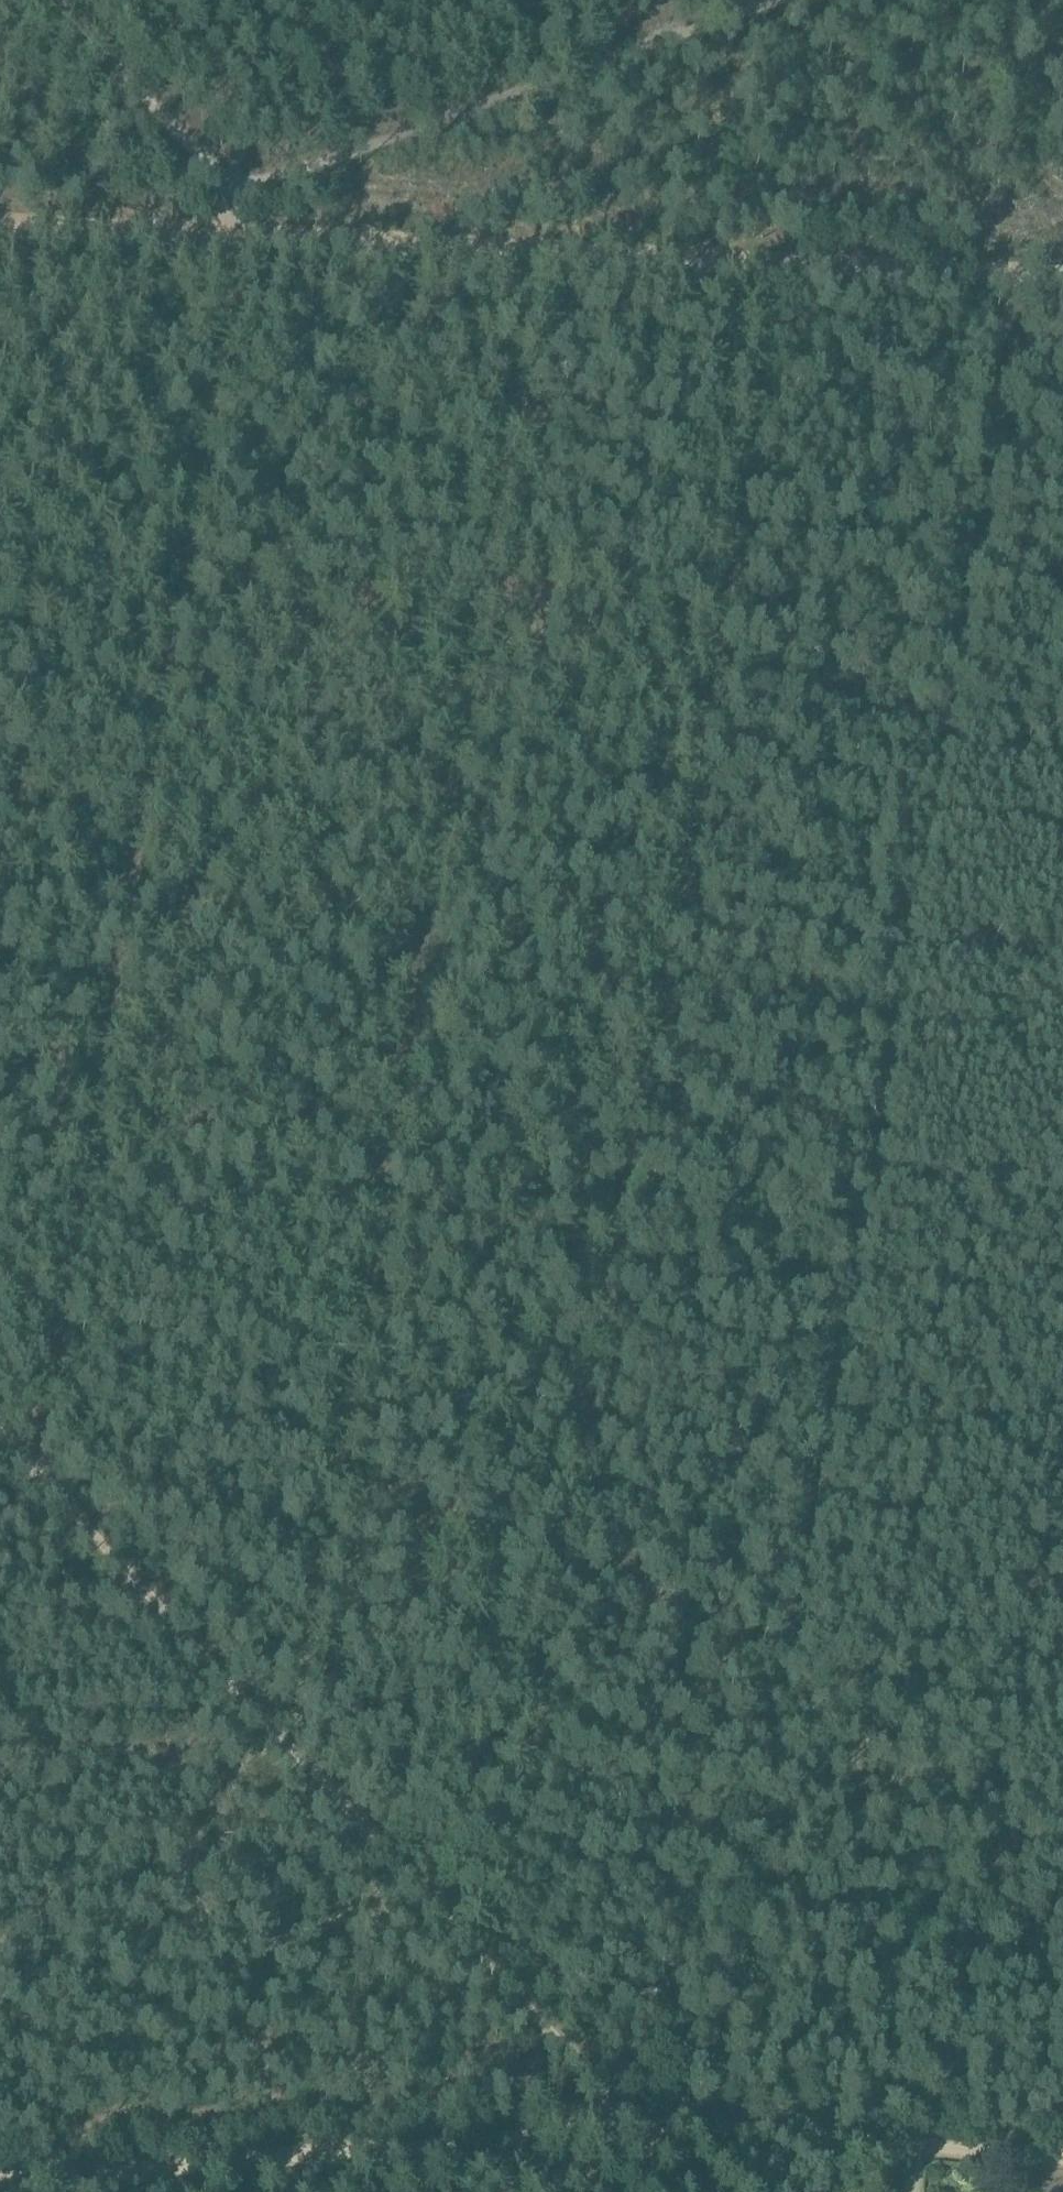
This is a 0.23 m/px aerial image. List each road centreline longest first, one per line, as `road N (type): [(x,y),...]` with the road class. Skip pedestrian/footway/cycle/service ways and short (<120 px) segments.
road 1 (track): [(1062,2155),(727,2123),(641,2125),(0,2188)]
road 2 (track): [(641,2125),(0,1427)]
road 3 (track): [(1062,264),(221,227)]
road 4 (track): [(762,0),(227,192),(221,227)]
road 5 (track): [(0,1730),(251,1699)]
road 6 (track): [(227,192),(146,104),(70,0)]
road 7 (track): [(221,227),(0,215)]

